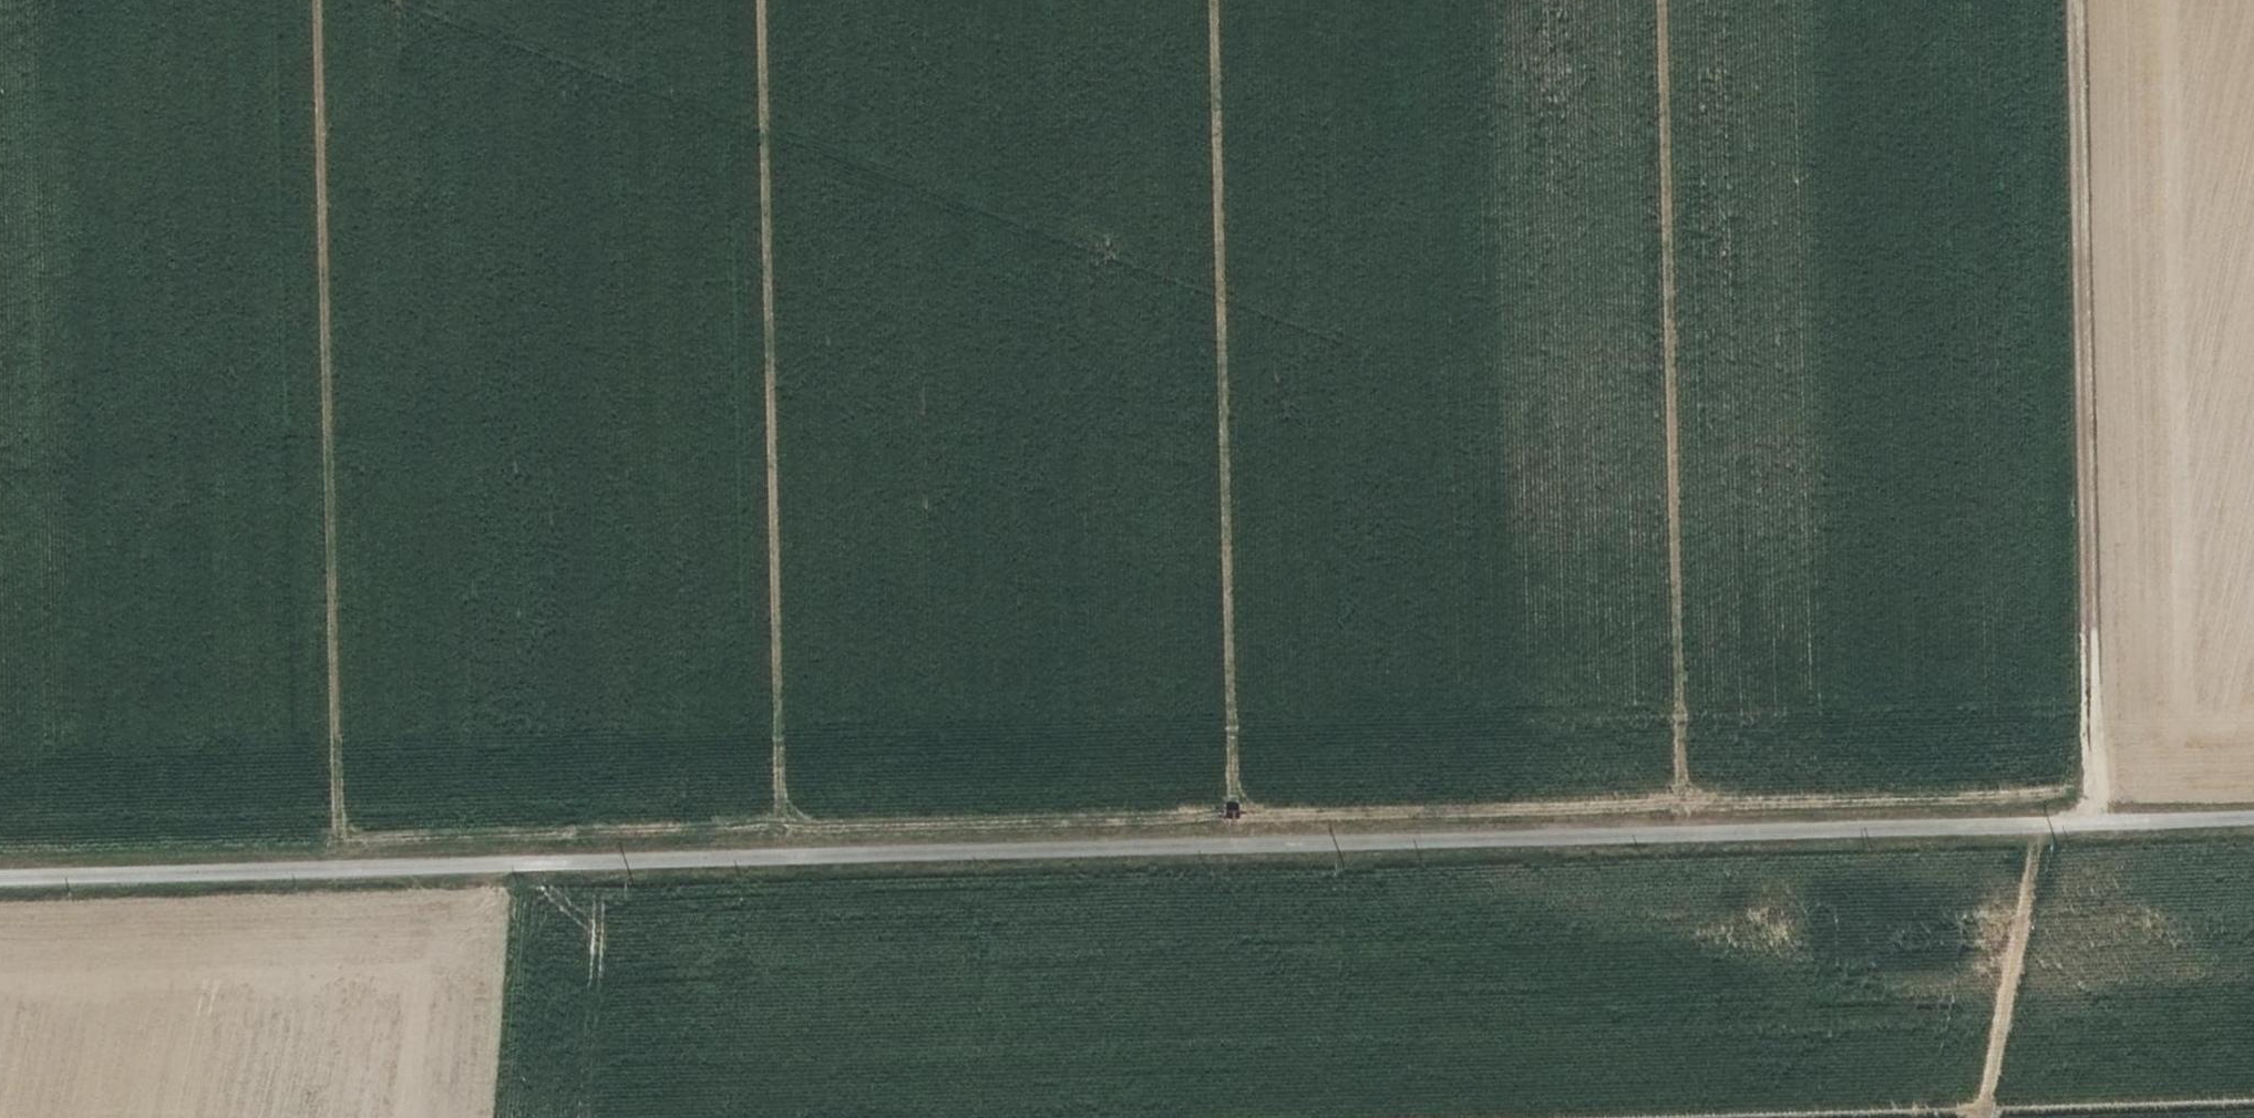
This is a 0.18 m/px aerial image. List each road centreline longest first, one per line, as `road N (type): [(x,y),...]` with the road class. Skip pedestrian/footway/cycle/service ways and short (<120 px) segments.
road 1 (unclassified): [(0,882),(2253,818)]
road 2 (track): [(2084,823),(2070,0)]

